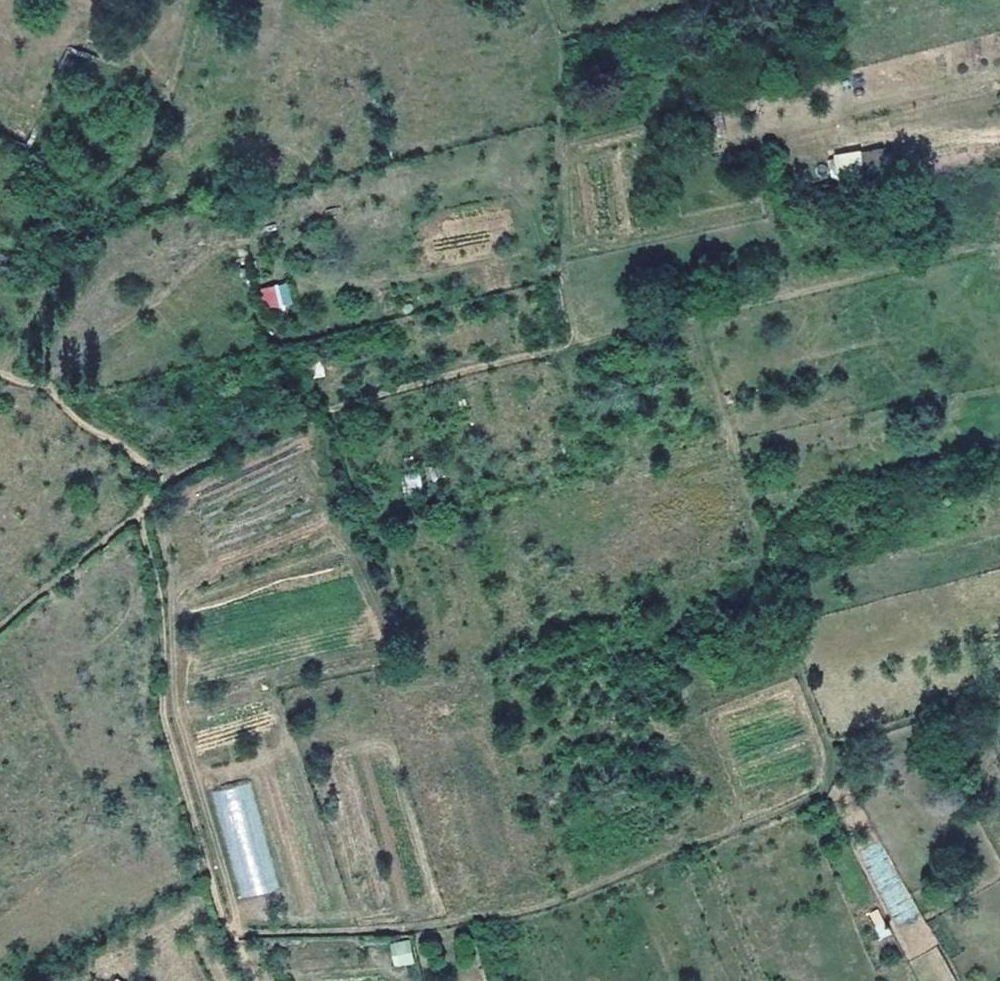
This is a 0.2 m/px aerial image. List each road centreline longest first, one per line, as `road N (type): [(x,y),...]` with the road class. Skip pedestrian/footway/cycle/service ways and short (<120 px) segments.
road 1 (track): [(999,248),(719,310),(162,463),(0,355)]

